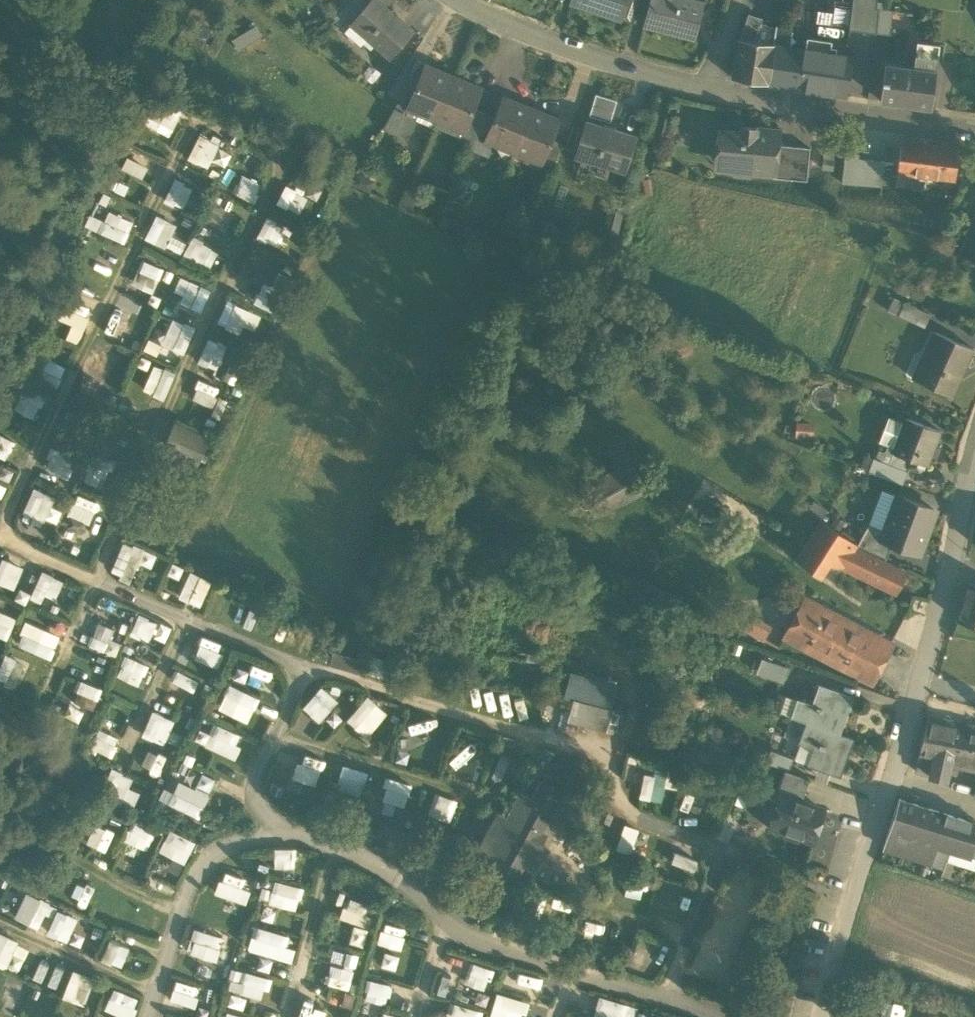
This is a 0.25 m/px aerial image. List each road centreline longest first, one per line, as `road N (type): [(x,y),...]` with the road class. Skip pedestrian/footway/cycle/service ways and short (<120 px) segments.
road 1 (residential): [(974,449),(954,567),(821,1016)]
road 2 (unclassified): [(707,94),(974,135)]
road 3 (unclassified): [(707,94),(542,45),(463,0)]
road 4 (track): [(183,0),(122,123)]

